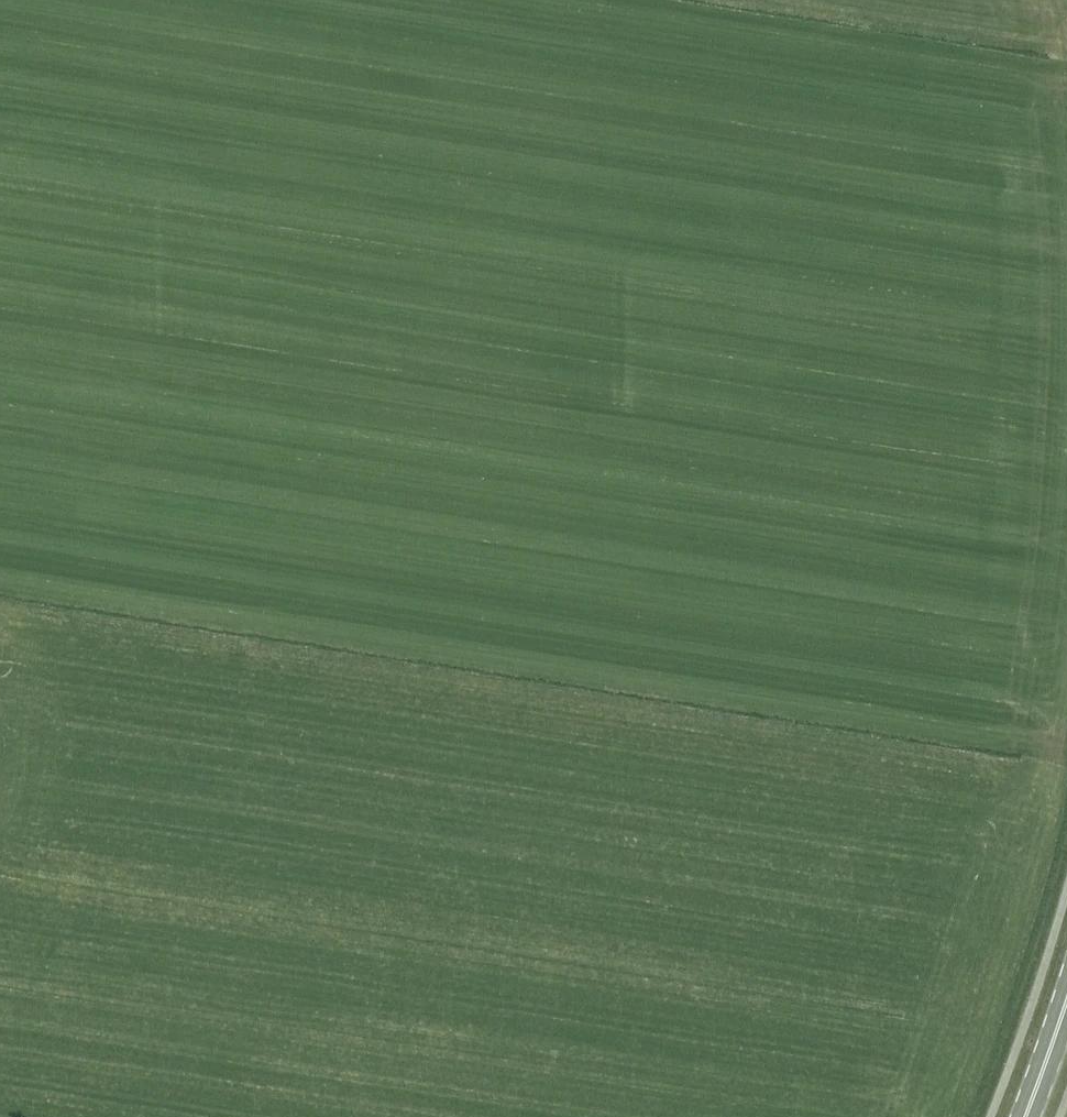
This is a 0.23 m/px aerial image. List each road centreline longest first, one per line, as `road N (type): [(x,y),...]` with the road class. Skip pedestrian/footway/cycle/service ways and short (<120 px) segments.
road 1 (primary): [(1021,1116),(1066,1000)]

